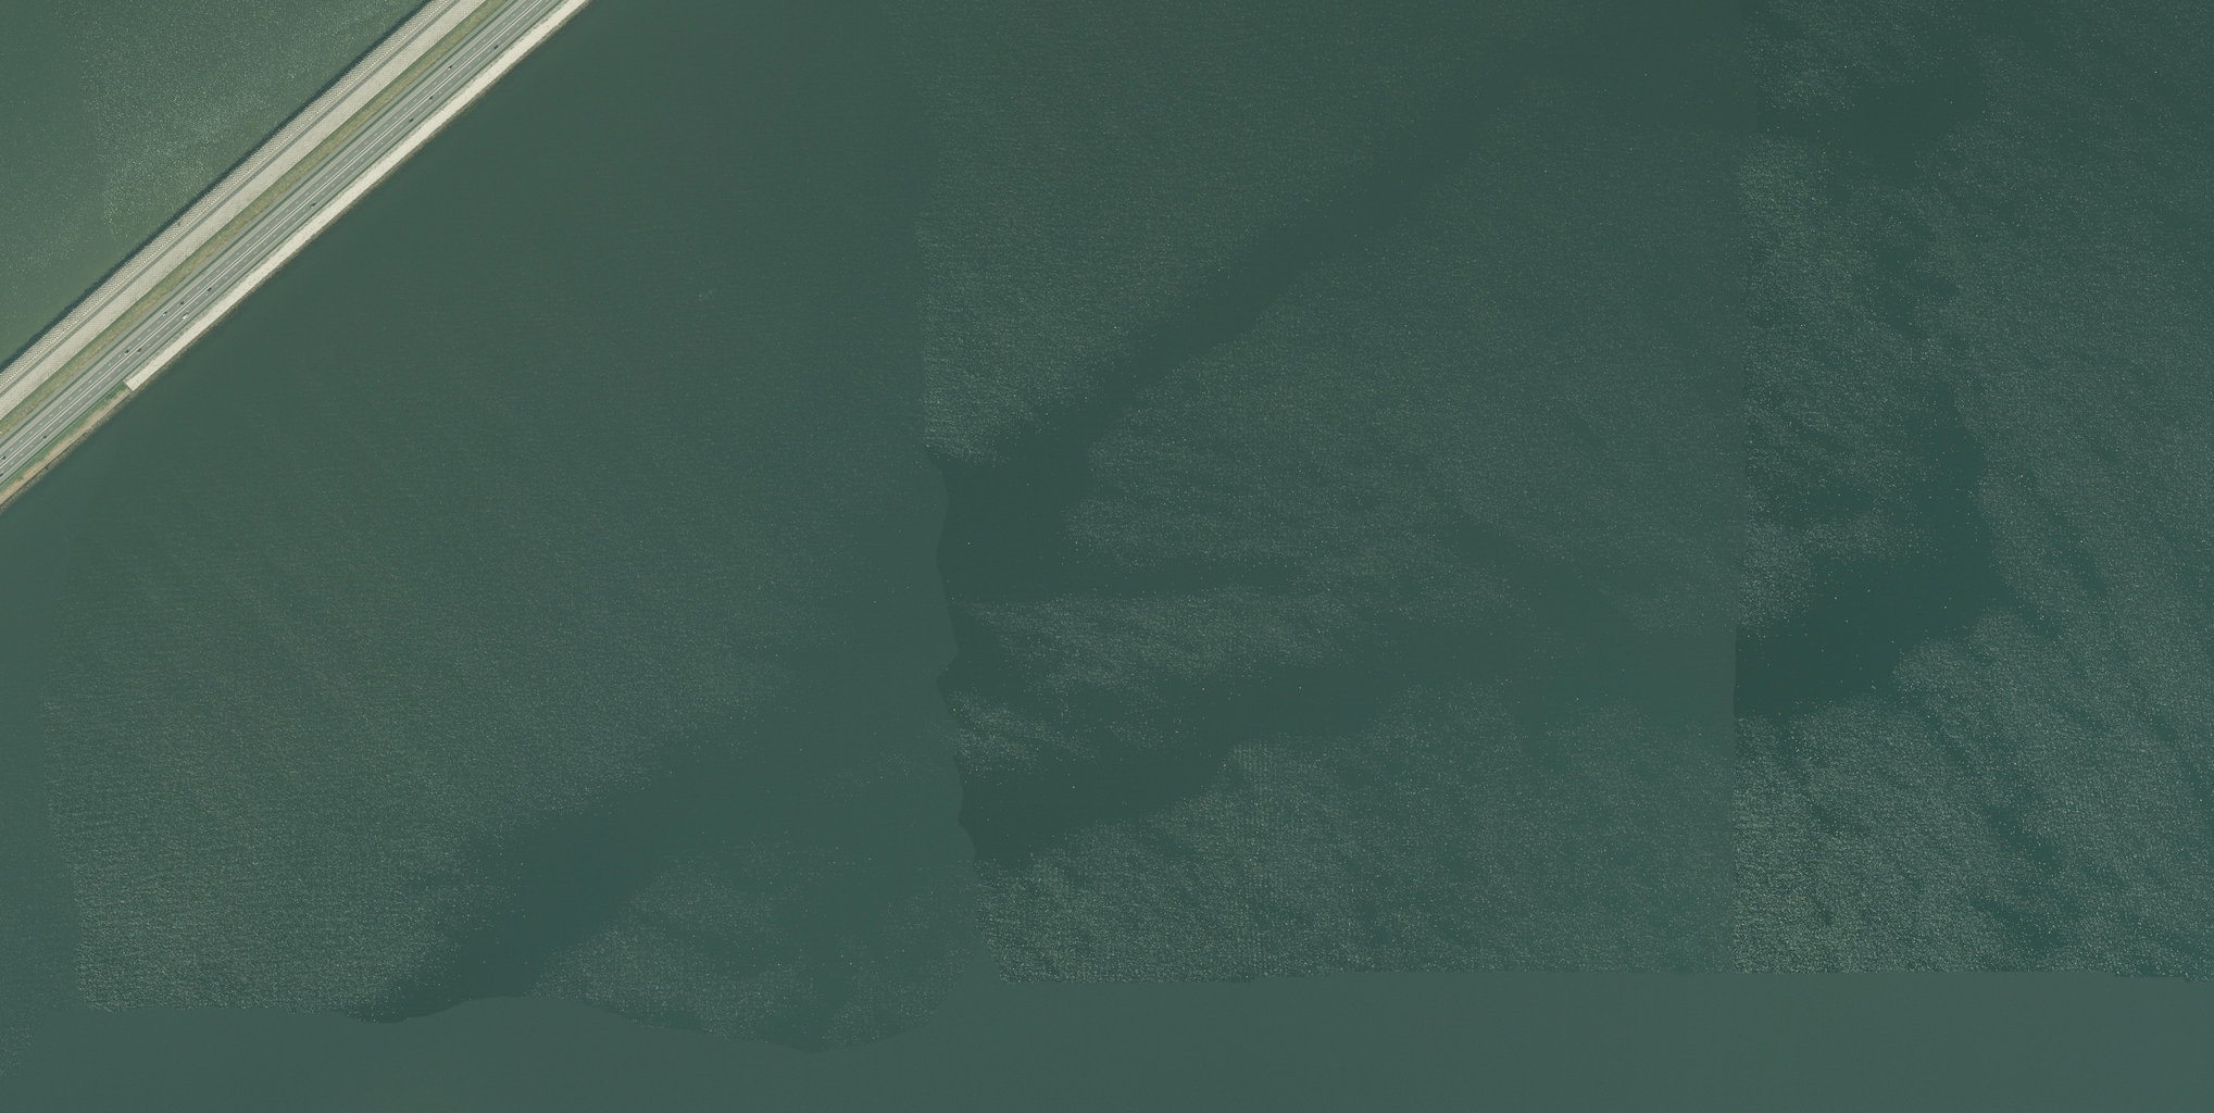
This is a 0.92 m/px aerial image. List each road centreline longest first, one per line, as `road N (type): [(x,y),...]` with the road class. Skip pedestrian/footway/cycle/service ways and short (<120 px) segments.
road 1 (motorway): [(0,473),(548,0)]
road 2 (motorway): [(531,0),(0,459)]

